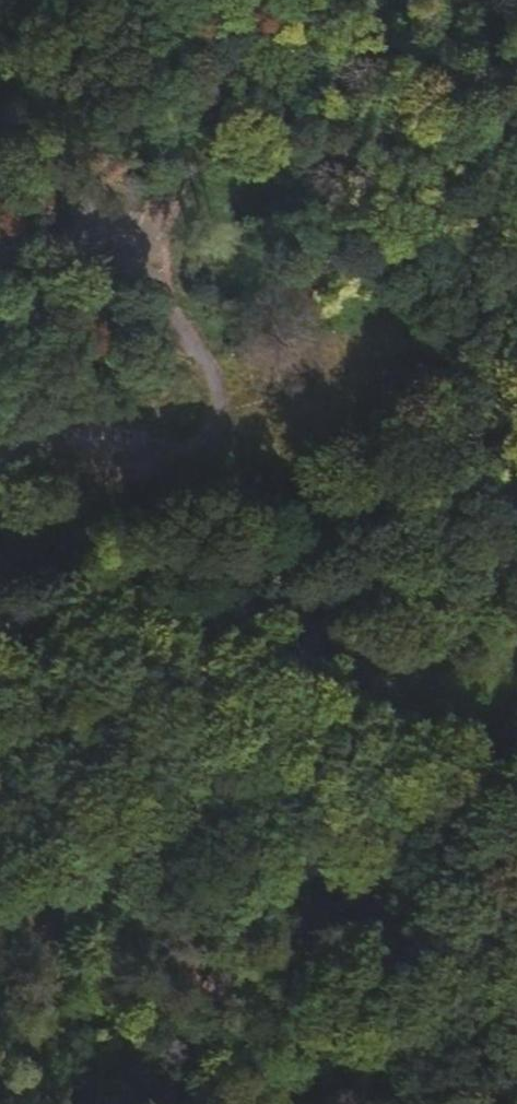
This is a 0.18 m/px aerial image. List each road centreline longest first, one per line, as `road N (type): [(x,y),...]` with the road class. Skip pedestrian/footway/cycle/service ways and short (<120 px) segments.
road 1 (residential): [(0,462),(188,455),(214,431),(215,390),(183,329),(85,255),(0,252)]
road 2 (unclassified): [(0,632),(238,616),(516,573)]
road 3 (track): [(206,618),(516,841)]
road 4 (track): [(351,0),(516,105)]

